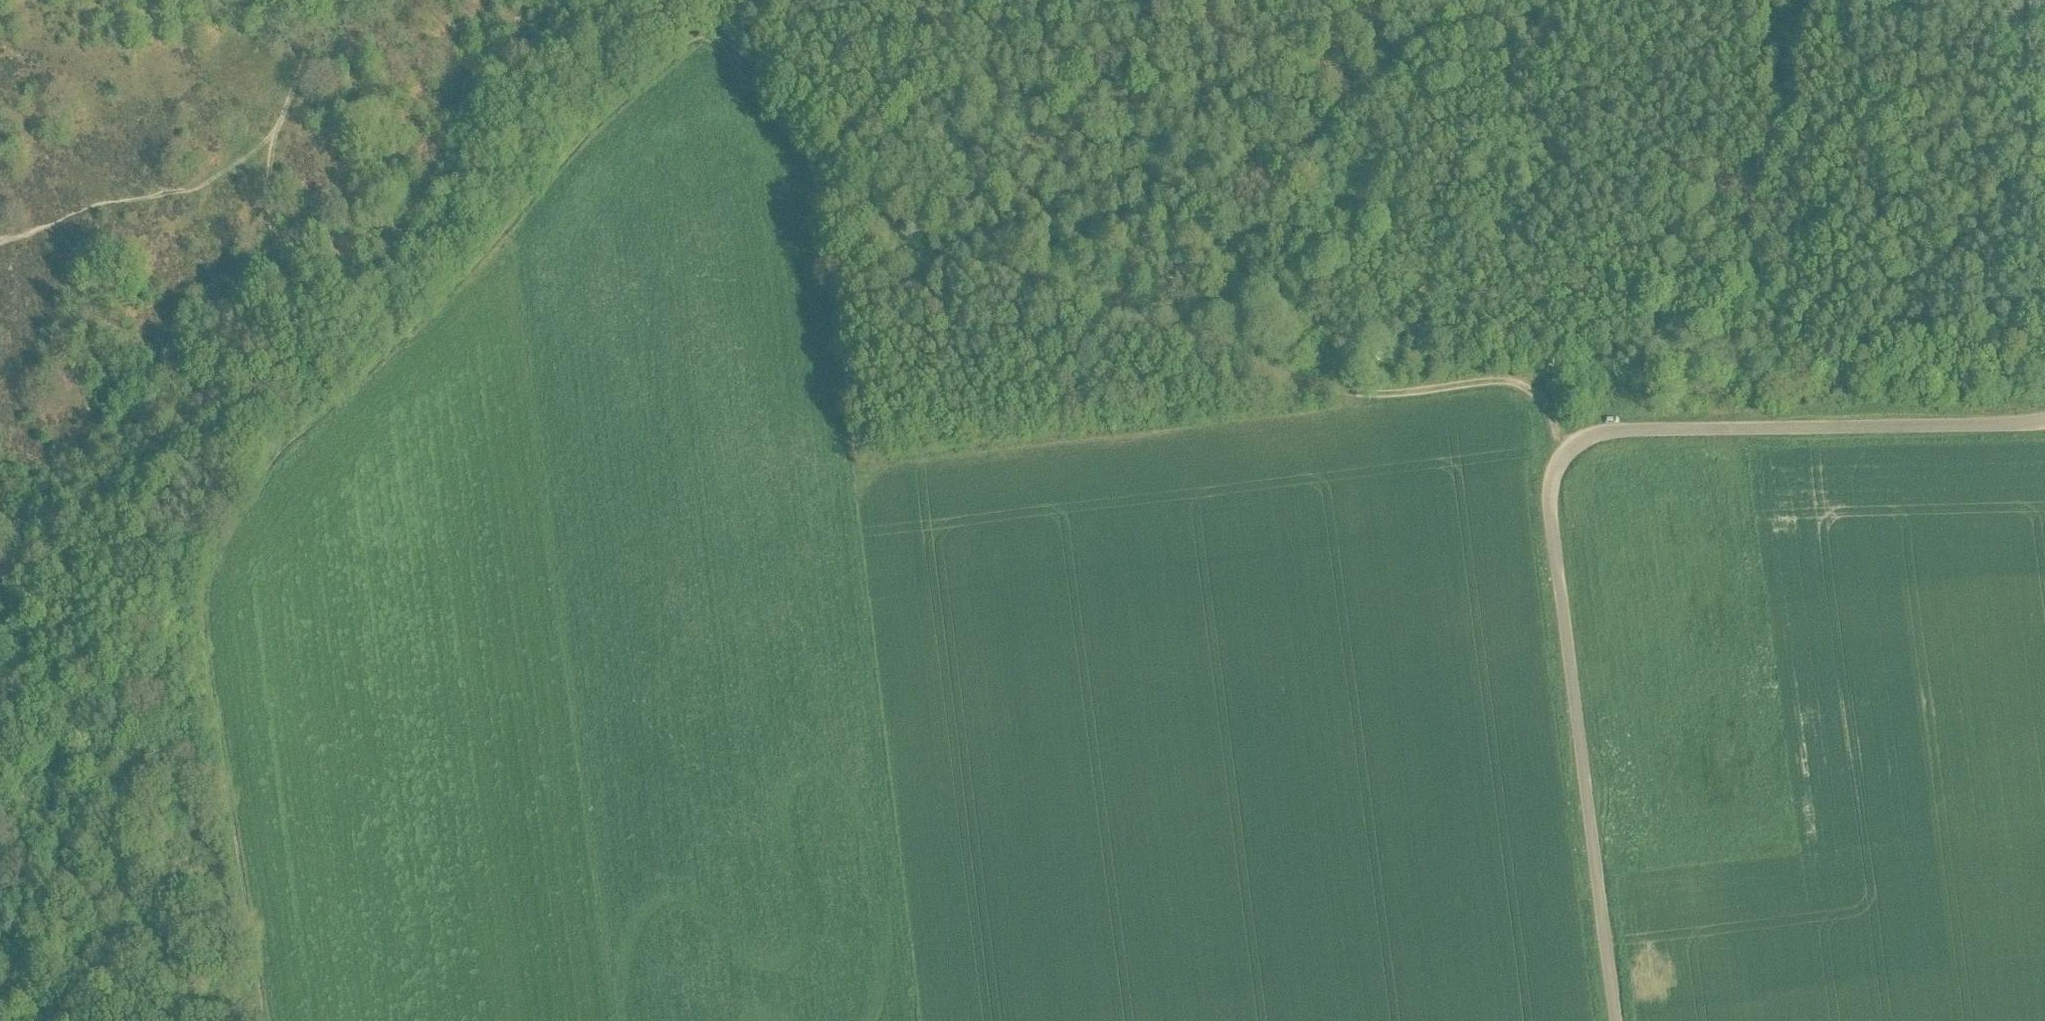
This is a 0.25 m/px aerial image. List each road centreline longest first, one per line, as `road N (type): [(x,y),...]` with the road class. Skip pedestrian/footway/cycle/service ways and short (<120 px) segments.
road 1 (unclassified): [(1615,1020),(1549,505),(1566,450),(1601,434),(2044,420)]
road 2 (track): [(697,33),(745,65),(824,171),(911,254),(1133,319),(1321,390),(1380,396),(1516,385),(1554,420),(1566,450)]
road 3 (track): [(274,453),(295,374),(273,186),(277,137),(341,0)]

